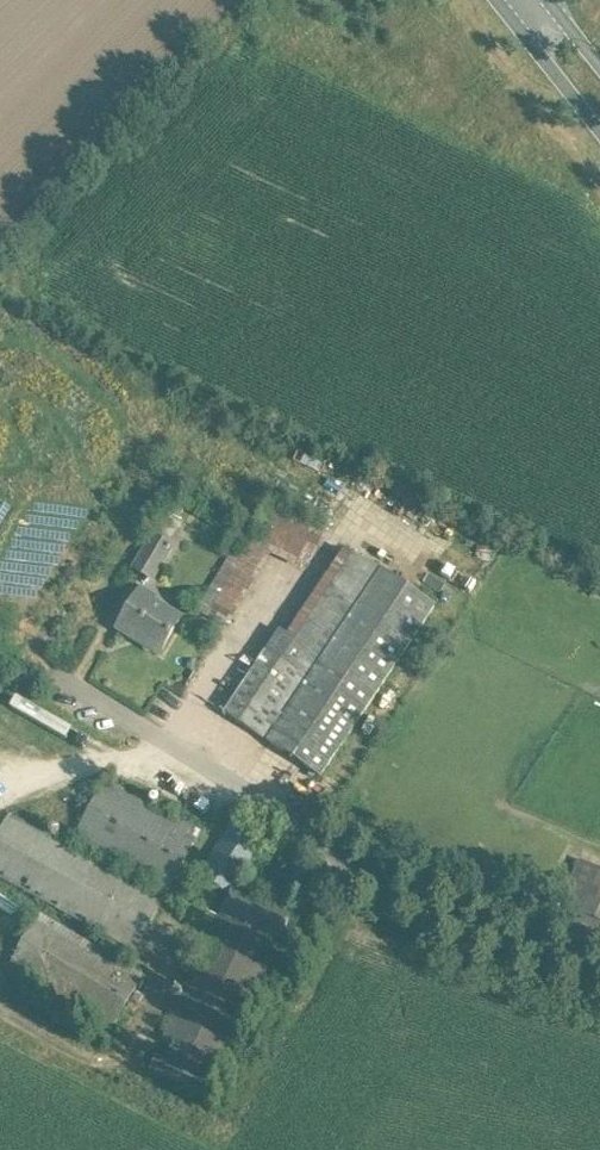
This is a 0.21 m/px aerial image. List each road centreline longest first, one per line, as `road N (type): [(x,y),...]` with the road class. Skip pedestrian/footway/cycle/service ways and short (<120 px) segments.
road 1 (unclassified): [(599,980),(386,891),(247,790),(58,678)]
road 2 (tertiary): [(502,8),(599,134)]

